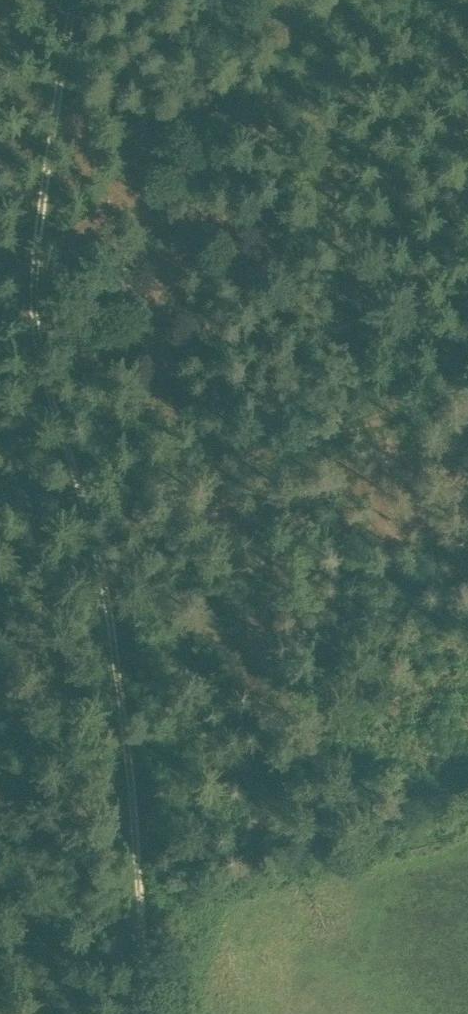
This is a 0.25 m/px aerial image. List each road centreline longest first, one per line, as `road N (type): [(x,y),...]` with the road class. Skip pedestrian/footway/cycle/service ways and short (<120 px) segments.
road 1 (track): [(137,1013),(133,739),(44,374),(39,237),(71,0)]
road 2 (track): [(88,534),(467,421)]

